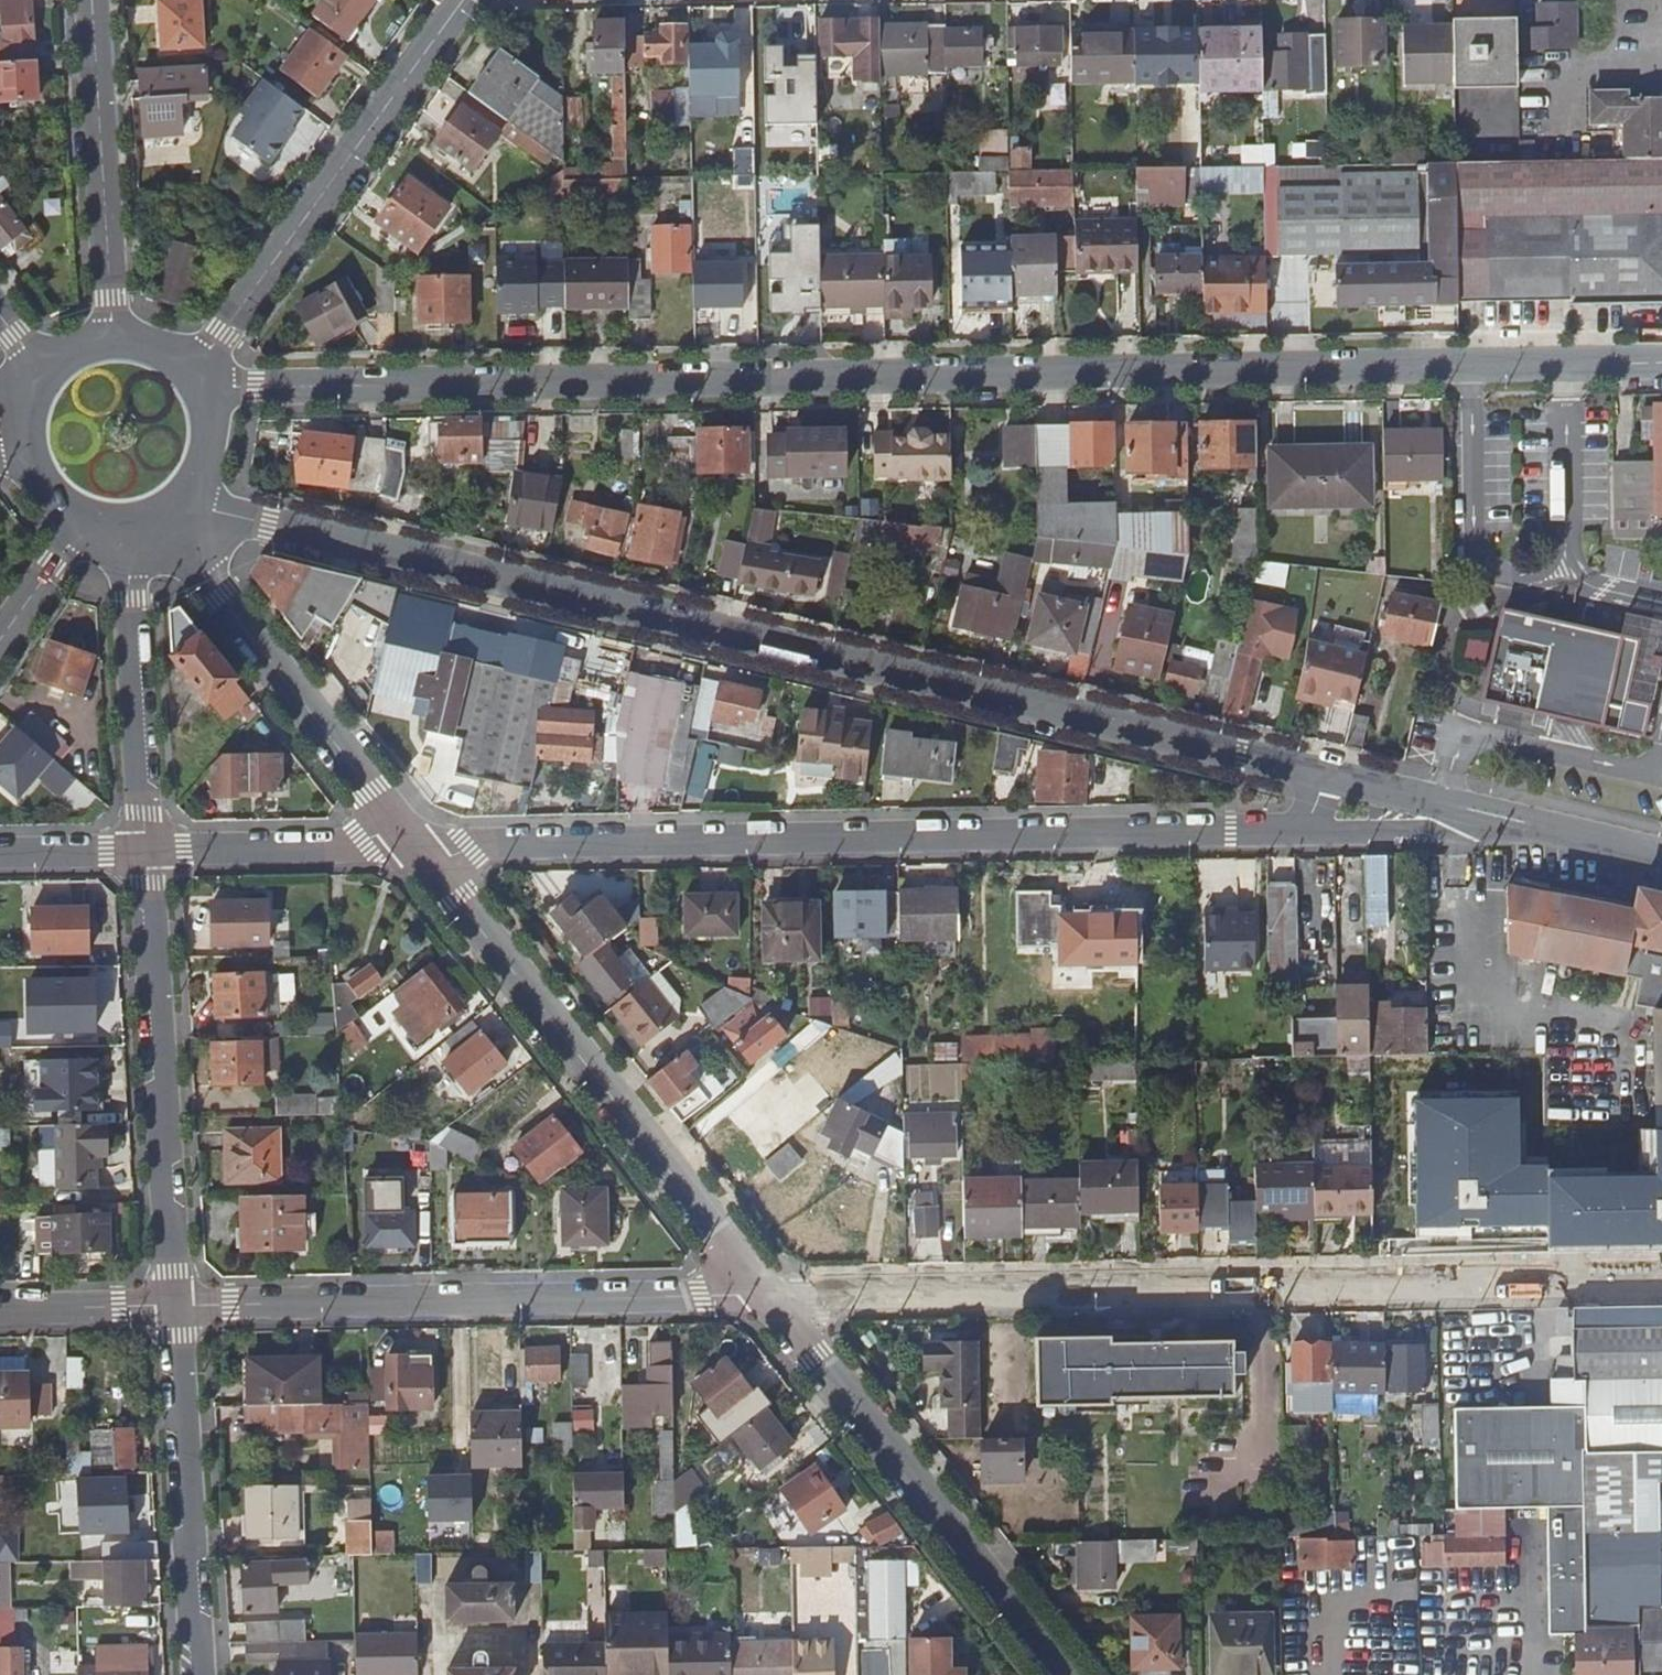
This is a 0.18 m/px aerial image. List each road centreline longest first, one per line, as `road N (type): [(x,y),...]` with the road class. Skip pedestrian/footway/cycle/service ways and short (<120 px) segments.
road 1 (residential): [(202,390),(1661,362)]
road 2 (residential): [(1324,777),(181,503)]
road 3 (residential): [(411,848),(1307,830)]
road 4 (residential): [(1661,1280),(766,1295)]
road 5 (residential): [(178,1304),(766,1295)]
road 6 (tertiary): [(411,848),(766,1295)]
road 7 (tertiary): [(766,1295),(1061,1674)]
road 8 (residential): [(191,374),(472,0)]
road 9 (residential): [(146,853),(178,1304)]
road 10 (tertiary): [(159,518),(411,848)]
road 11 (residential): [(178,1304),(198,1674)]
road 12 (residential): [(92,0),(113,341)]
road 13 (residential): [(126,527),(146,853)]
road 14 (residential): [(146,853),(411,848)]
road 15 (residential): [(1307,830),(1533,825)]
road 16 (residential): [(1533,825),(1324,777)]
road 17 (residential): [(0,1309),(178,1304)]
road 18 (residential): [(0,641),(87,521)]
road 19 (residential): [(0,857),(146,853)]
road 20 (residential): [(1661,857),(1533,825)]
road 21 (tertiary): [(181,503),(208,462),(210,413),(202,390)]

